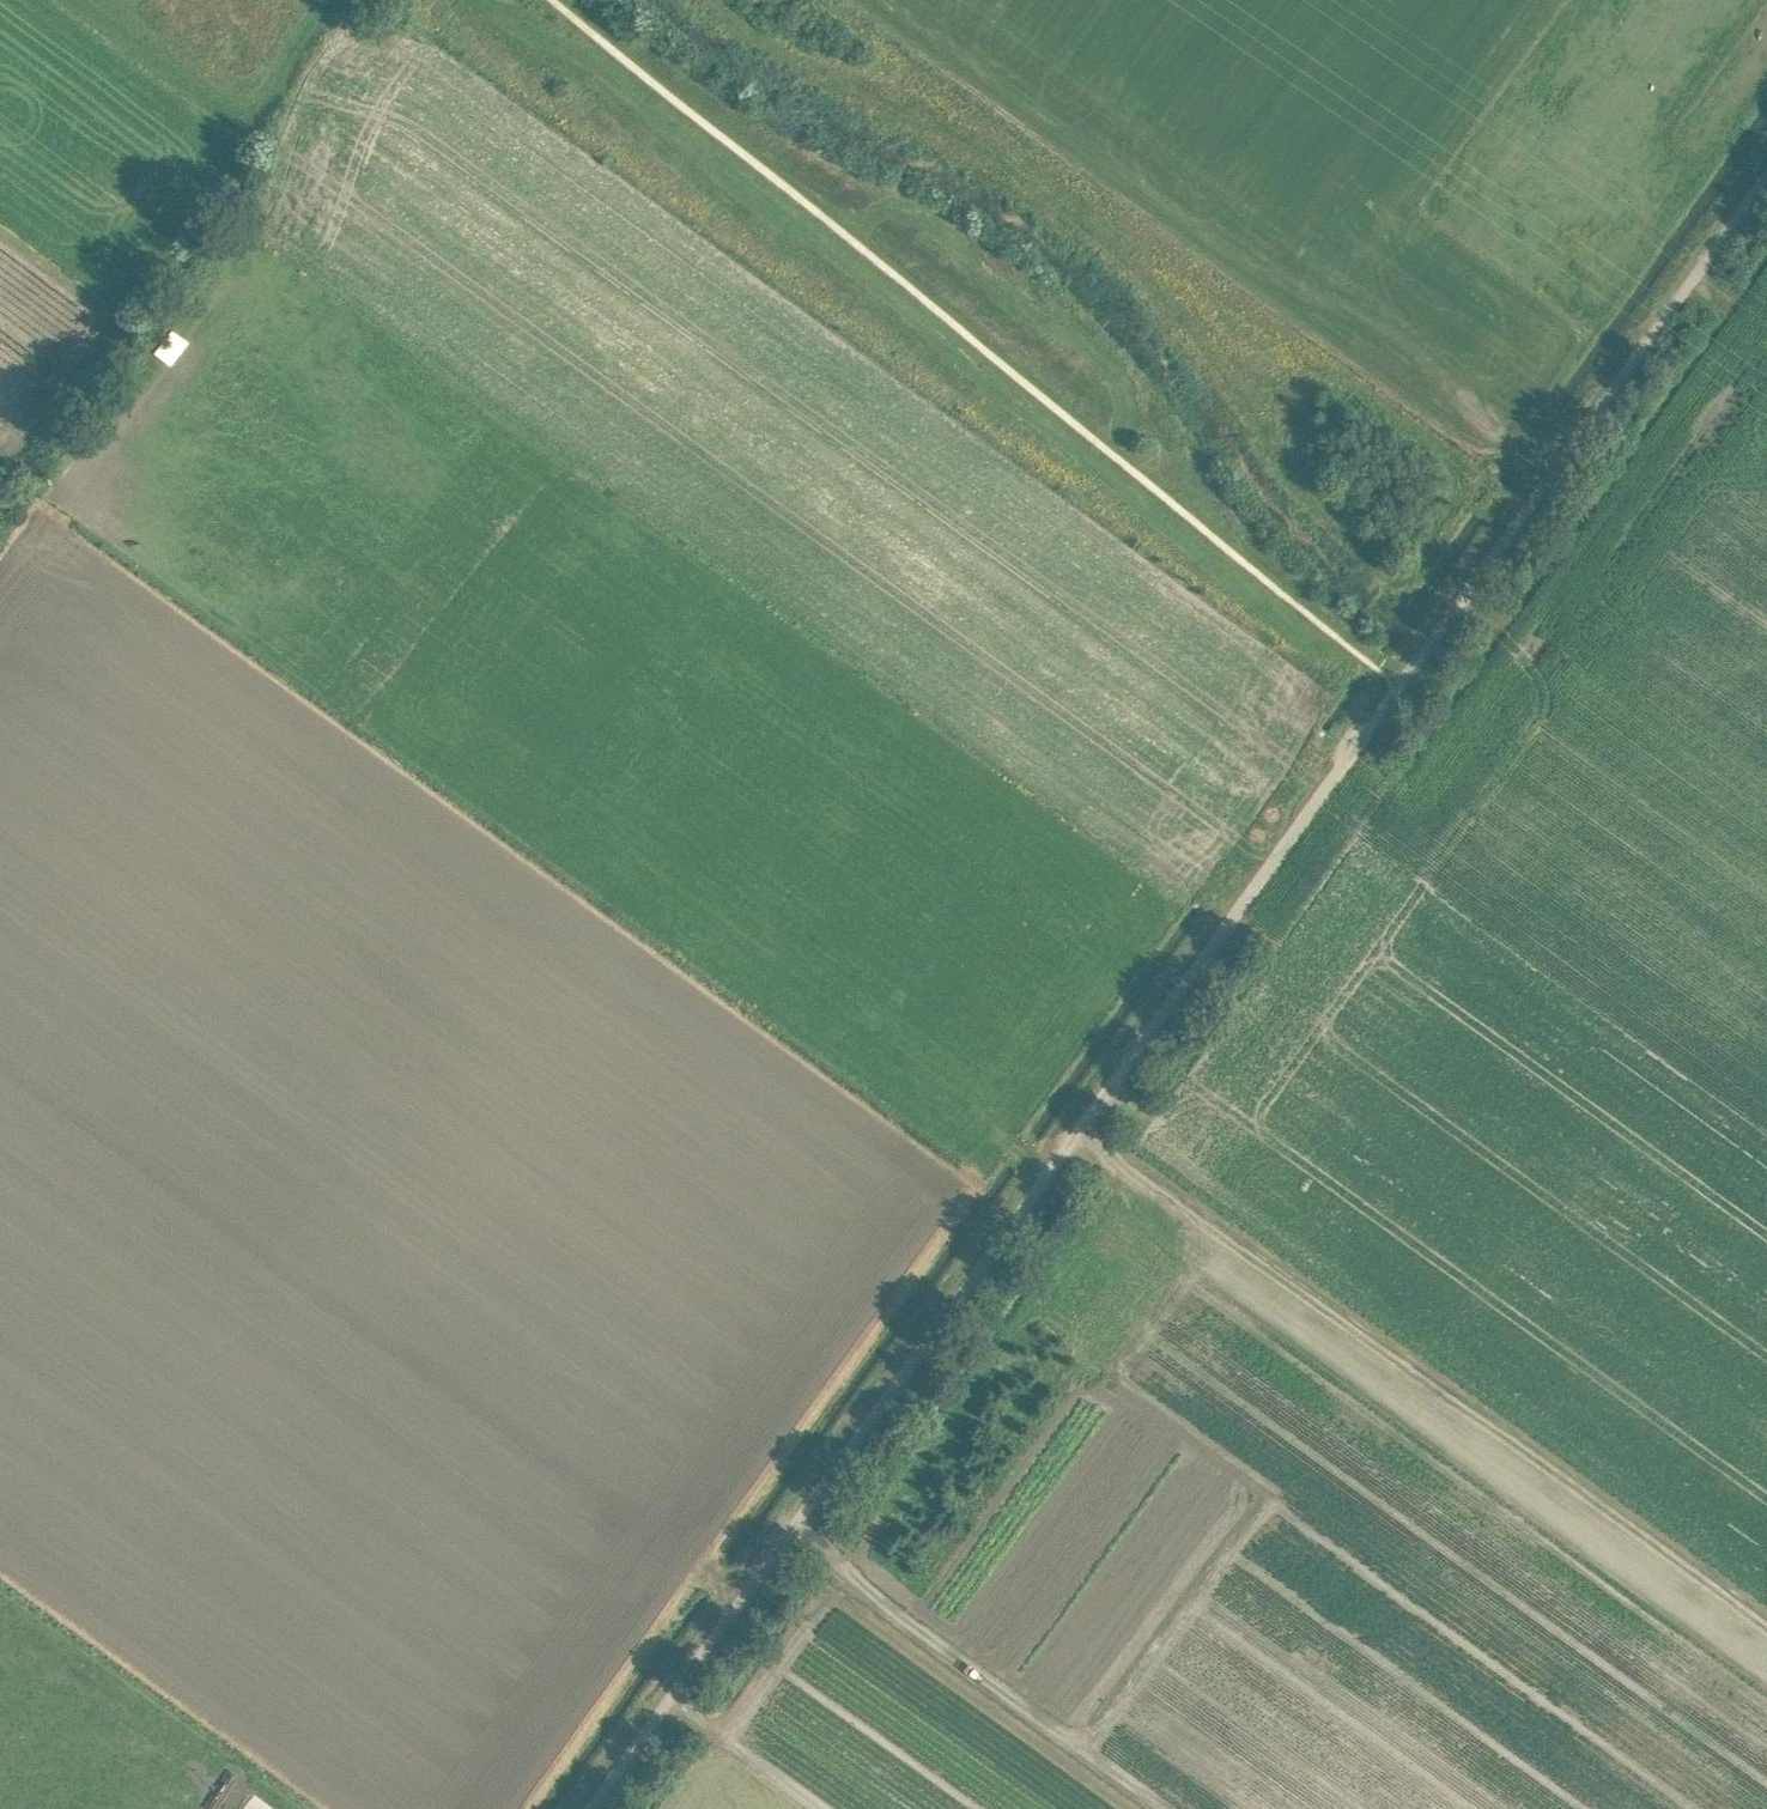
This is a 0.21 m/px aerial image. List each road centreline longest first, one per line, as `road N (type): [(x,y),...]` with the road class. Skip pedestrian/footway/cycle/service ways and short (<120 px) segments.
road 1 (unclassified): [(587,1808),(1766,183)]

